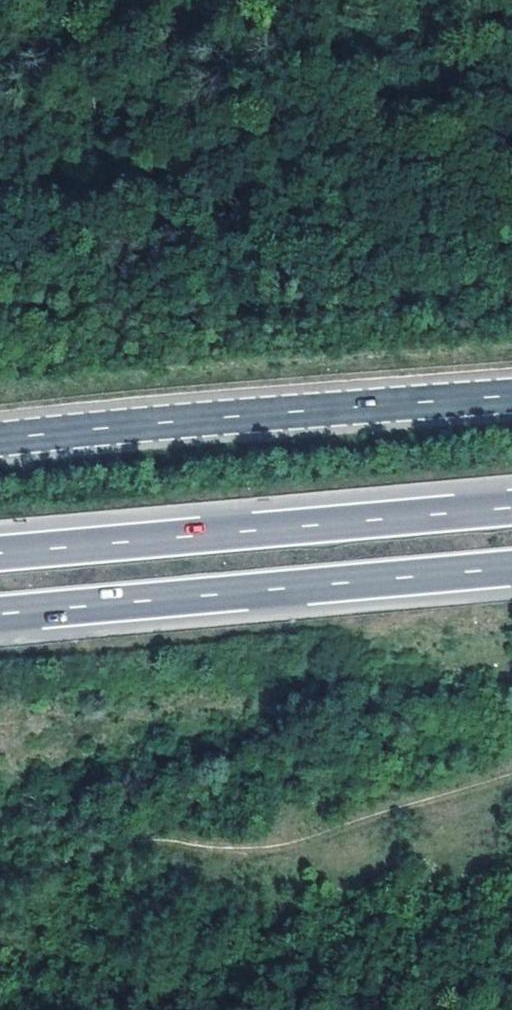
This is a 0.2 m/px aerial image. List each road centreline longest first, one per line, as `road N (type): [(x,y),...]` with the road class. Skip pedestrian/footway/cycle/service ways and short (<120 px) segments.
road 1 (motorway): [(511,508),(0,554)]
road 2 (motorway): [(0,614),(511,568)]
road 3 (secondary): [(511,395),(0,439)]

